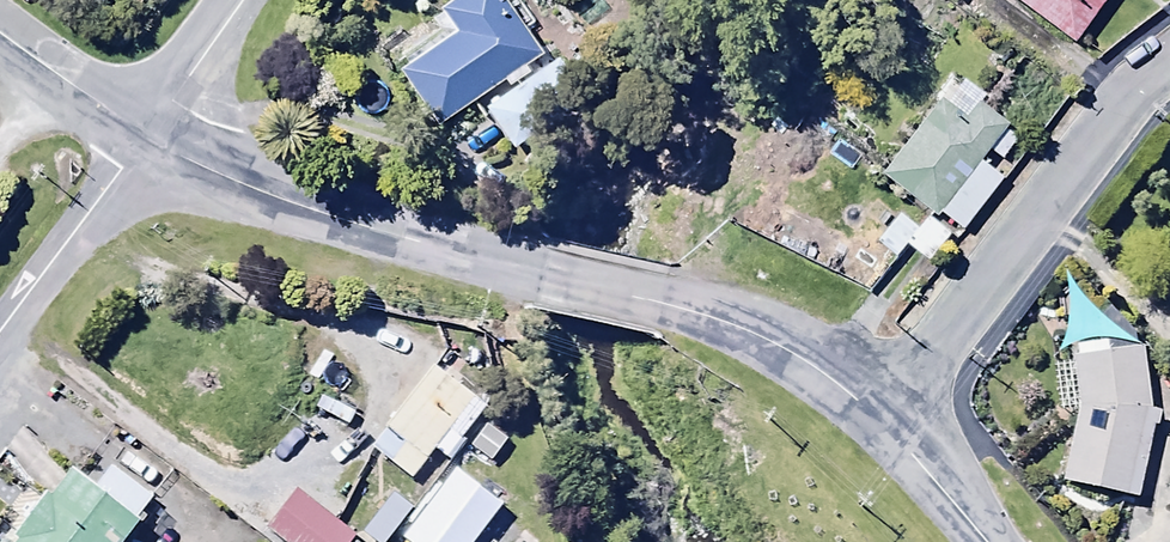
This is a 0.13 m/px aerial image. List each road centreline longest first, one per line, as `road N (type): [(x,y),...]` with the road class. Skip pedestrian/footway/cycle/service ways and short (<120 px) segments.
road 1 (residential): [(879,417),(830,376),(726,319),(336,216),(250,189),(143,136)]
road 2 (residential): [(879,417),(1090,141),(1169,59)]
road 3 (residential): [(0,329),(143,136)]
road 4 (residential): [(143,136),(0,32)]
road 5 (residential): [(143,136),(242,0)]
road 6 (residential): [(984,541),(879,417)]

